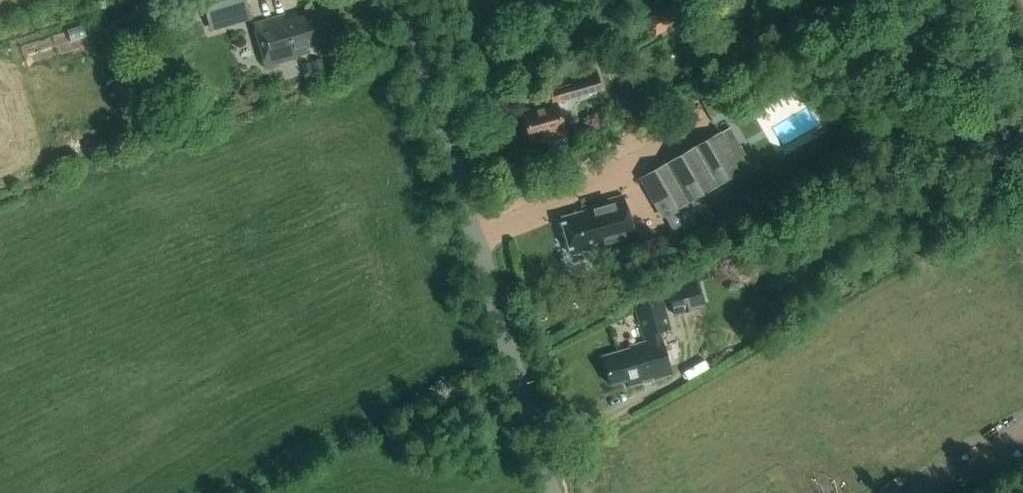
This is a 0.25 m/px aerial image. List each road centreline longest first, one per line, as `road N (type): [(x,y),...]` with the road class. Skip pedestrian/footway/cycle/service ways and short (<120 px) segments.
road 1 (unclassified): [(553,492),(404,0)]

